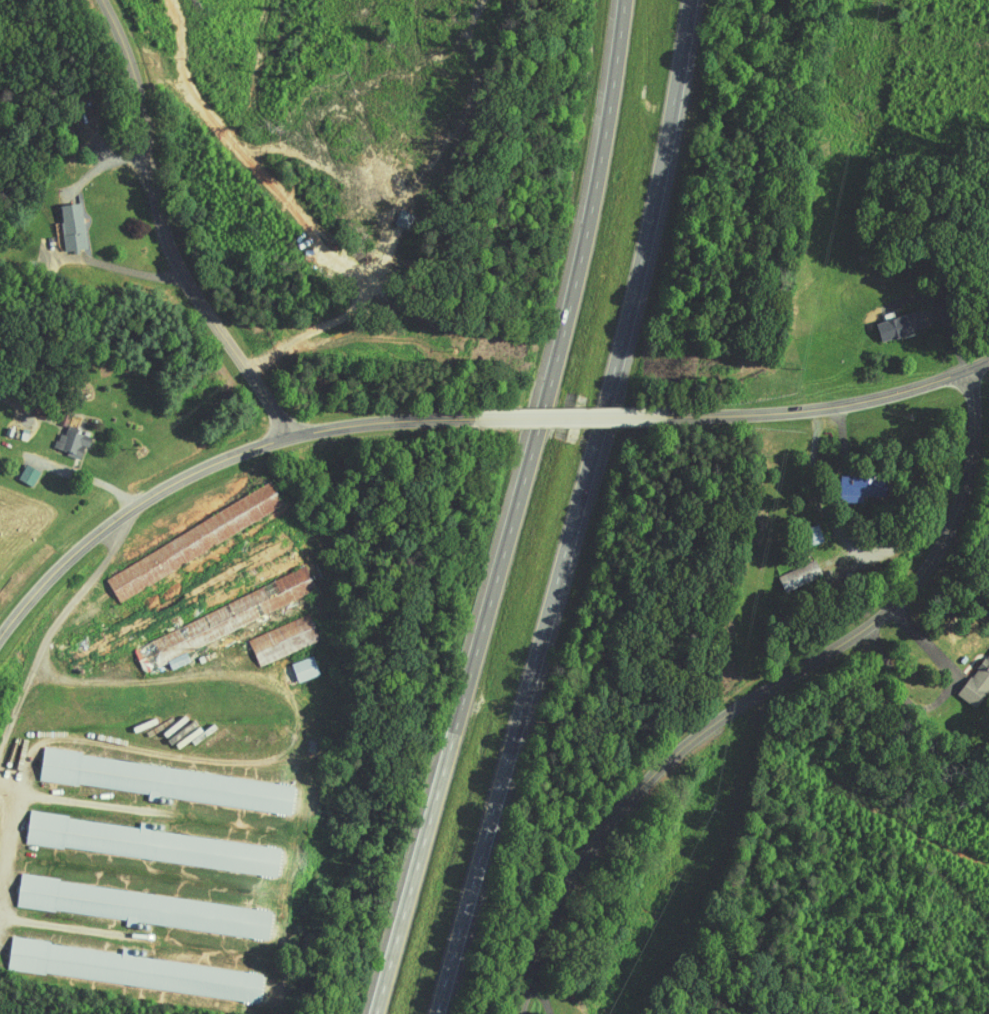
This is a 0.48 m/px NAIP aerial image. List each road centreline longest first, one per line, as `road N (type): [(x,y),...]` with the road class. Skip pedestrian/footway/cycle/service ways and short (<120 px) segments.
road 1 (motorway): [(442,1013),(633,297),(699,0)]
road 2 (motorway): [(625,0),(565,331),(379,1013)]
road 3 (residential): [(970,369),(971,466),(931,563),(870,624),(716,722),(633,797),(576,874),(520,1013)]
road 4 (residential): [(299,435),(178,266),(138,83),(105,0)]
road 5 (residential): [(299,435),(218,462),(117,519),(47,580),(0,640)]
road 6 (residential): [(988,361),(847,404),(669,415)]
road 7 (residential): [(669,415),(475,418)]
road 8 (residential): [(475,418),(299,435)]

